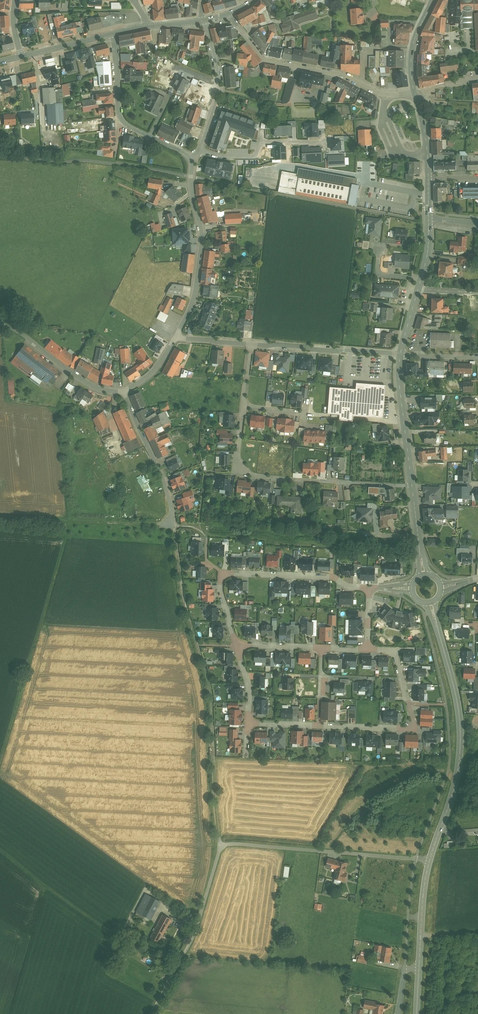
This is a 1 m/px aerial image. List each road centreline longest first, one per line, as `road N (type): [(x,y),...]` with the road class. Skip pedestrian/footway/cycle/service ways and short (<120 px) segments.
road 1 (residential): [(429,863),(221,844),(200,922),(150,1013)]
road 2 (track): [(221,844),(212,693),(172,522)]
road 3 (residential): [(368,651),(395,652),(412,726),(249,722)]
road 4 (secondary): [(429,863),(460,745),(439,634)]
road 5 (residential): [(237,646),(221,594),(223,573),(330,578),(369,589)]
road 6 (residential): [(415,94),(382,94),(343,76),(266,60),(228,15)]
road 7 (residential): [(412,487),(238,473),(238,456)]
road 8 (residential): [(190,158),(201,247),(195,292),(176,337)]
road 9 (track): [(202,532),(322,543),(337,534),(375,536)]
road 10 (track): [(173,526),(83,528),(0,517)]
road 11 (residential): [(113,34),(121,120),(190,158)]
road 12 (residential): [(400,354),(251,346)]
road 13 (residential): [(123,391),(84,382),(0,324)]
road 14 (residential): [(123,391),(163,476),(172,522)]
road 15 (secondary): [(412,487),(400,354)]
road 16 (residential): [(199,149),(219,86),(205,21)]

